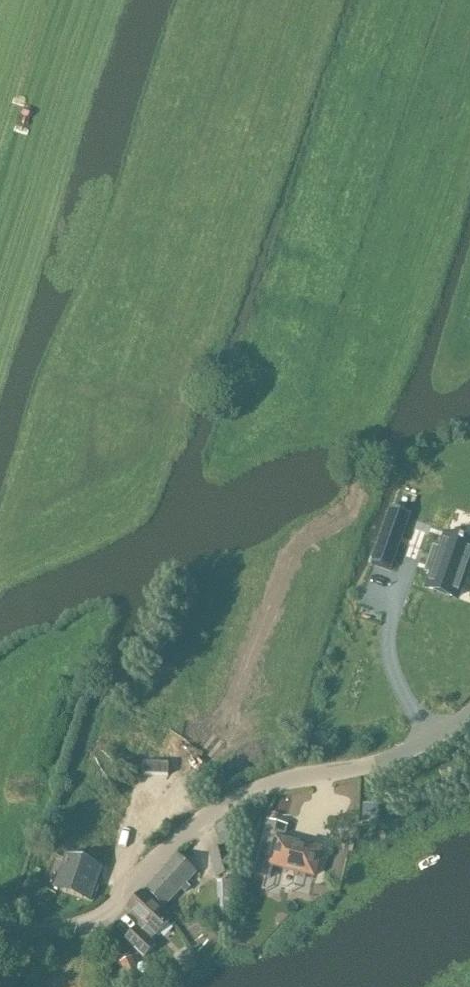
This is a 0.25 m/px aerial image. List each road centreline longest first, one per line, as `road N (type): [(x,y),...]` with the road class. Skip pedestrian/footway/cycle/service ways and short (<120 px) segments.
road 1 (unclassified): [(0,933),(49,930),(107,912),(201,819),(235,797),(398,756),(469,711)]

